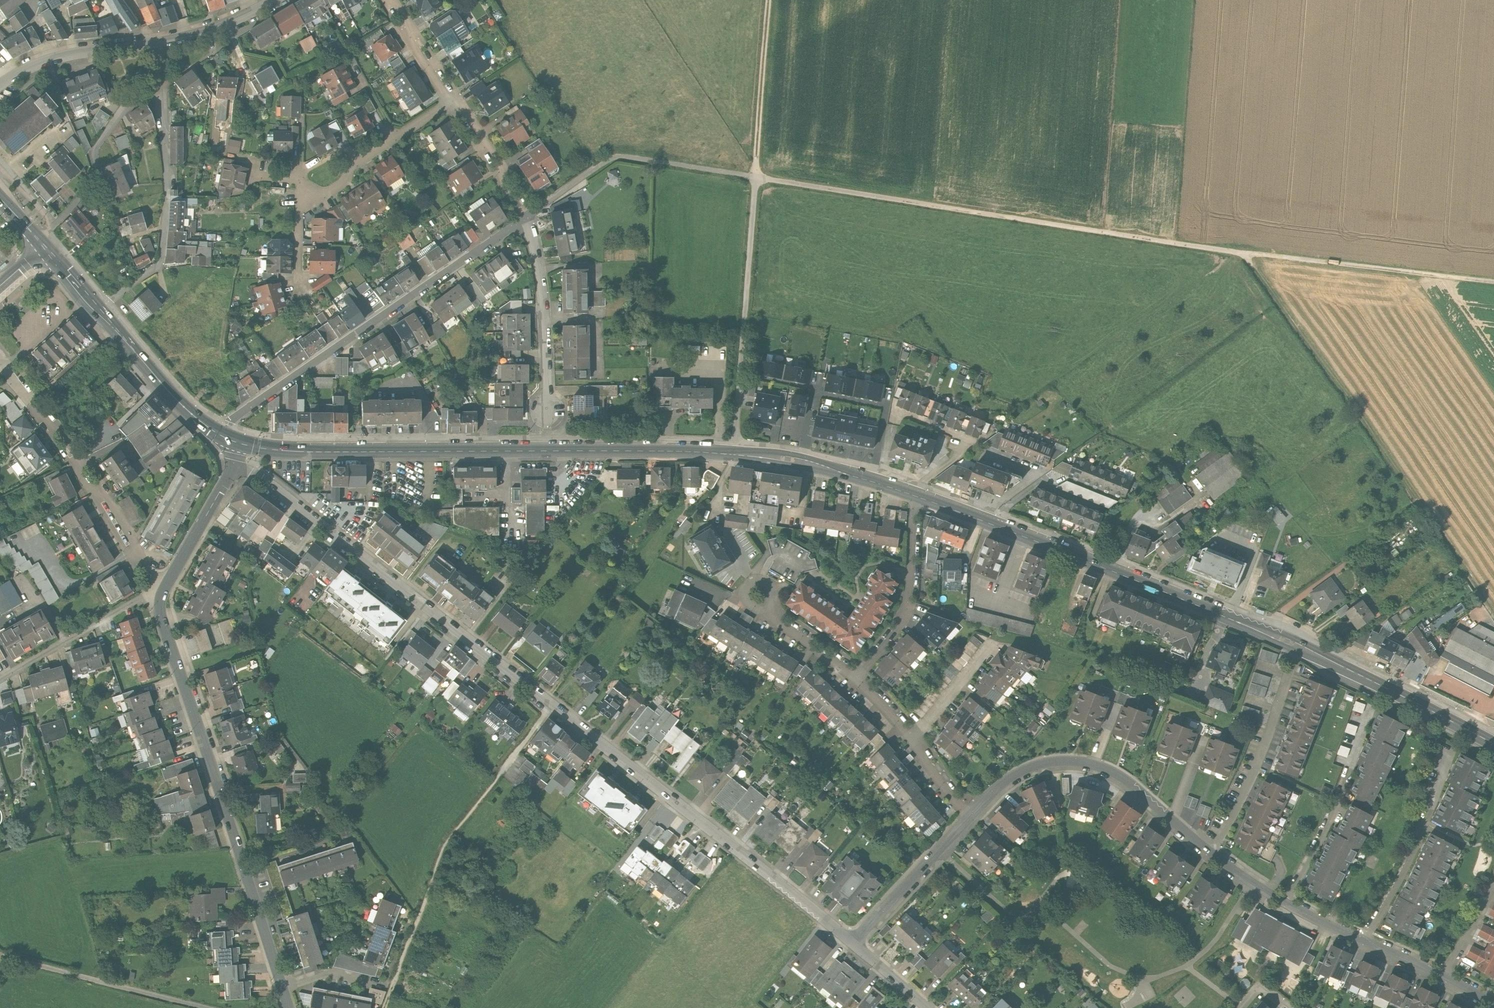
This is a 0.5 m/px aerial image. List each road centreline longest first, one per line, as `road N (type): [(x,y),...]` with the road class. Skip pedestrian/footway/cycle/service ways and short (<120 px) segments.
road 1 (residential): [(238,462),(854,942)]
road 2 (track): [(527,217),(615,158),(1241,253)]
road 3 (secondary): [(242,444),(307,452),(735,454),(802,462),(915,493)]
road 4 (track): [(735,454),(771,0)]
road 5 (track): [(1241,253),(1493,613)]
road 6 (tertiary): [(290,1007),(160,598)]
road 7 (secondary): [(915,493),(1303,648)]
road 8 (residential): [(223,437),(231,420),(527,217)]
road 9 (residential): [(1209,847),(1121,775),(1080,763),(1036,765),(973,815)]
road 10 (track): [(384,1007),(442,850),(498,775)]
road 11 (residential): [(0,366),(61,432),(79,475),(109,499),(149,570)]
road 12 (residential): [(161,81),(162,259),(101,308)]
road 13 (track): [(1241,253),(1493,281)]
road 14 (residential): [(1209,847),(1248,786),(1303,648)]
road 15 (unclassified): [(209,1007),(0,953)]
road 16 (residential): [(1288,904),(1339,811),(1374,708)]
road 17 (residential): [(161,81),(126,106),(92,154),(99,177),(39,240)]
road 18 (secondary): [(1303,648),(1493,742)]
road 19 (residential): [(1365,941),(1407,870),(1453,749)]
road 20 (residential): [(855,676),(908,614),(915,493)]
road 21 (residential): [(547,411),(544,311),(527,217)]
road 22 (residential): [(160,598),(143,596),(0,679)]
road 23 (secondary): [(101,308),(166,389),(223,437)]
road 24 (residential): [(973,815),(854,942)]
road 25 (residential): [(452,103),(383,146),(334,194),(310,195)]
road 26 (residential): [(0,88),(70,57),(161,42)]
road 27 (residential): [(527,217),(452,103)]
road 28 (residential): [(452,103),(383,0)]
road 29 (residential): [(161,42),(232,23),(276,0)]

